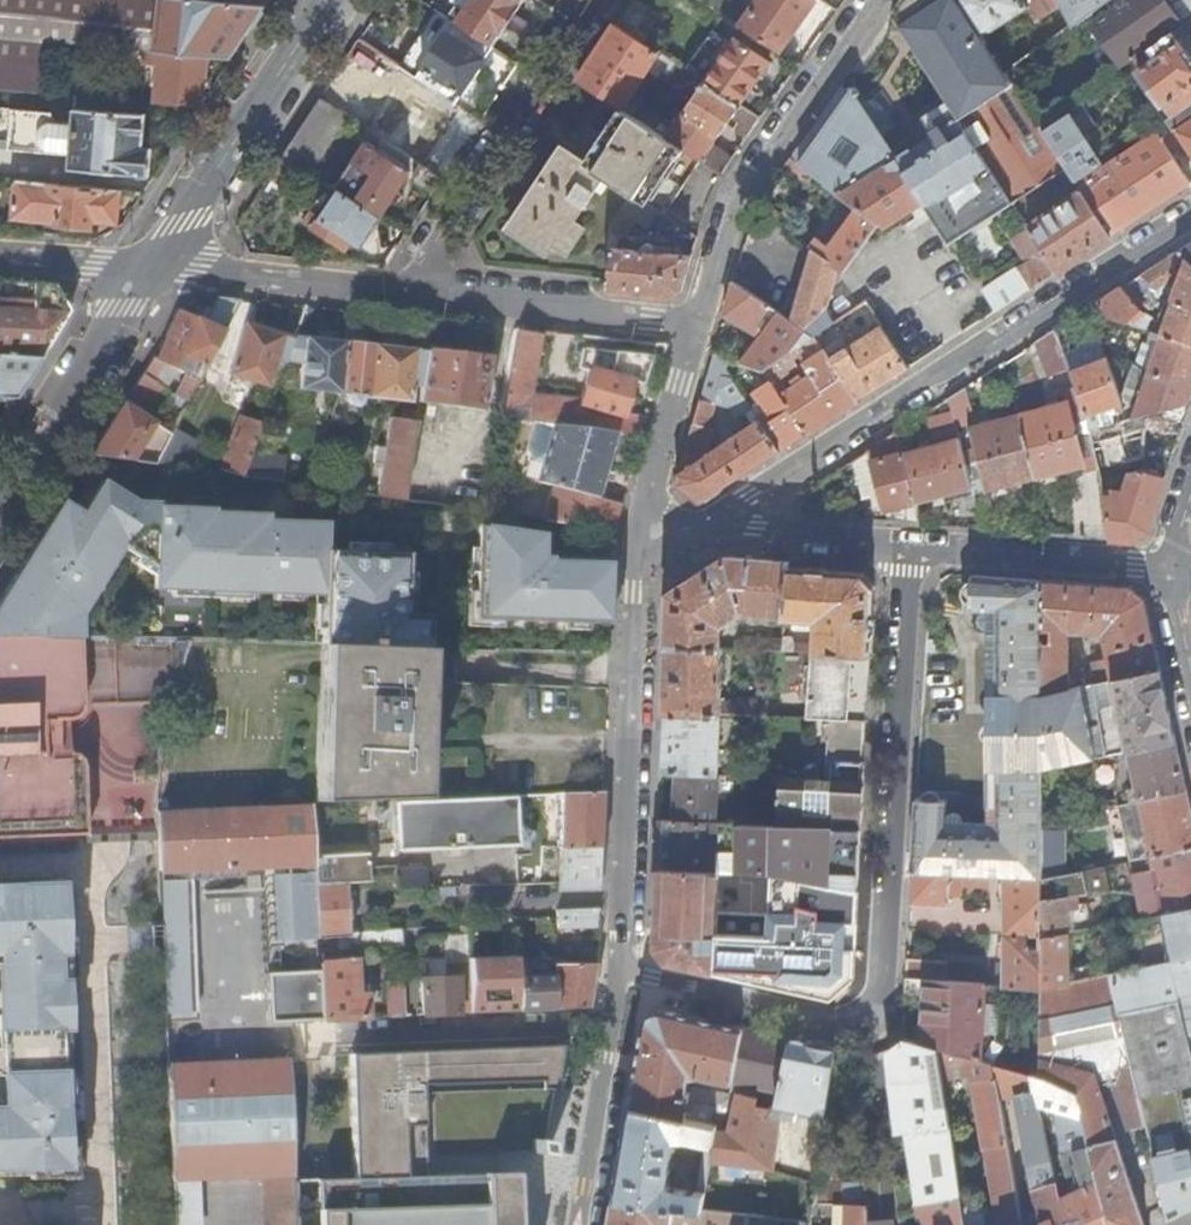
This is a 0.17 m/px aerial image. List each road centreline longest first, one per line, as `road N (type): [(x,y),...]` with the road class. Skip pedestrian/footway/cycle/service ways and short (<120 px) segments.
road 1 (residential): [(917,547),(880,1003),(836,1019),(621,972)]
road 2 (residential): [(713,522),(1190,220)]
road 3 (residential): [(621,972),(639,534)]
road 4 (residential): [(696,326),(735,198),(876,0)]
road 5 (residential): [(405,292),(594,0)]
road 6 (tertiary): [(329,0),(148,267)]
road 7 (residential): [(696,326),(405,292)]
road 8 (tertiary): [(148,267),(0,511)]
road 9 (residential): [(405,292),(148,267)]
road 10 (residential): [(574,1224),(621,972)]
road 11 (residential): [(1166,571),(917,547)]
road 12 (residential): [(639,534),(696,326)]
road 13 (residential): [(917,547),(713,522)]
road 14 (residential): [(148,267),(0,256)]

